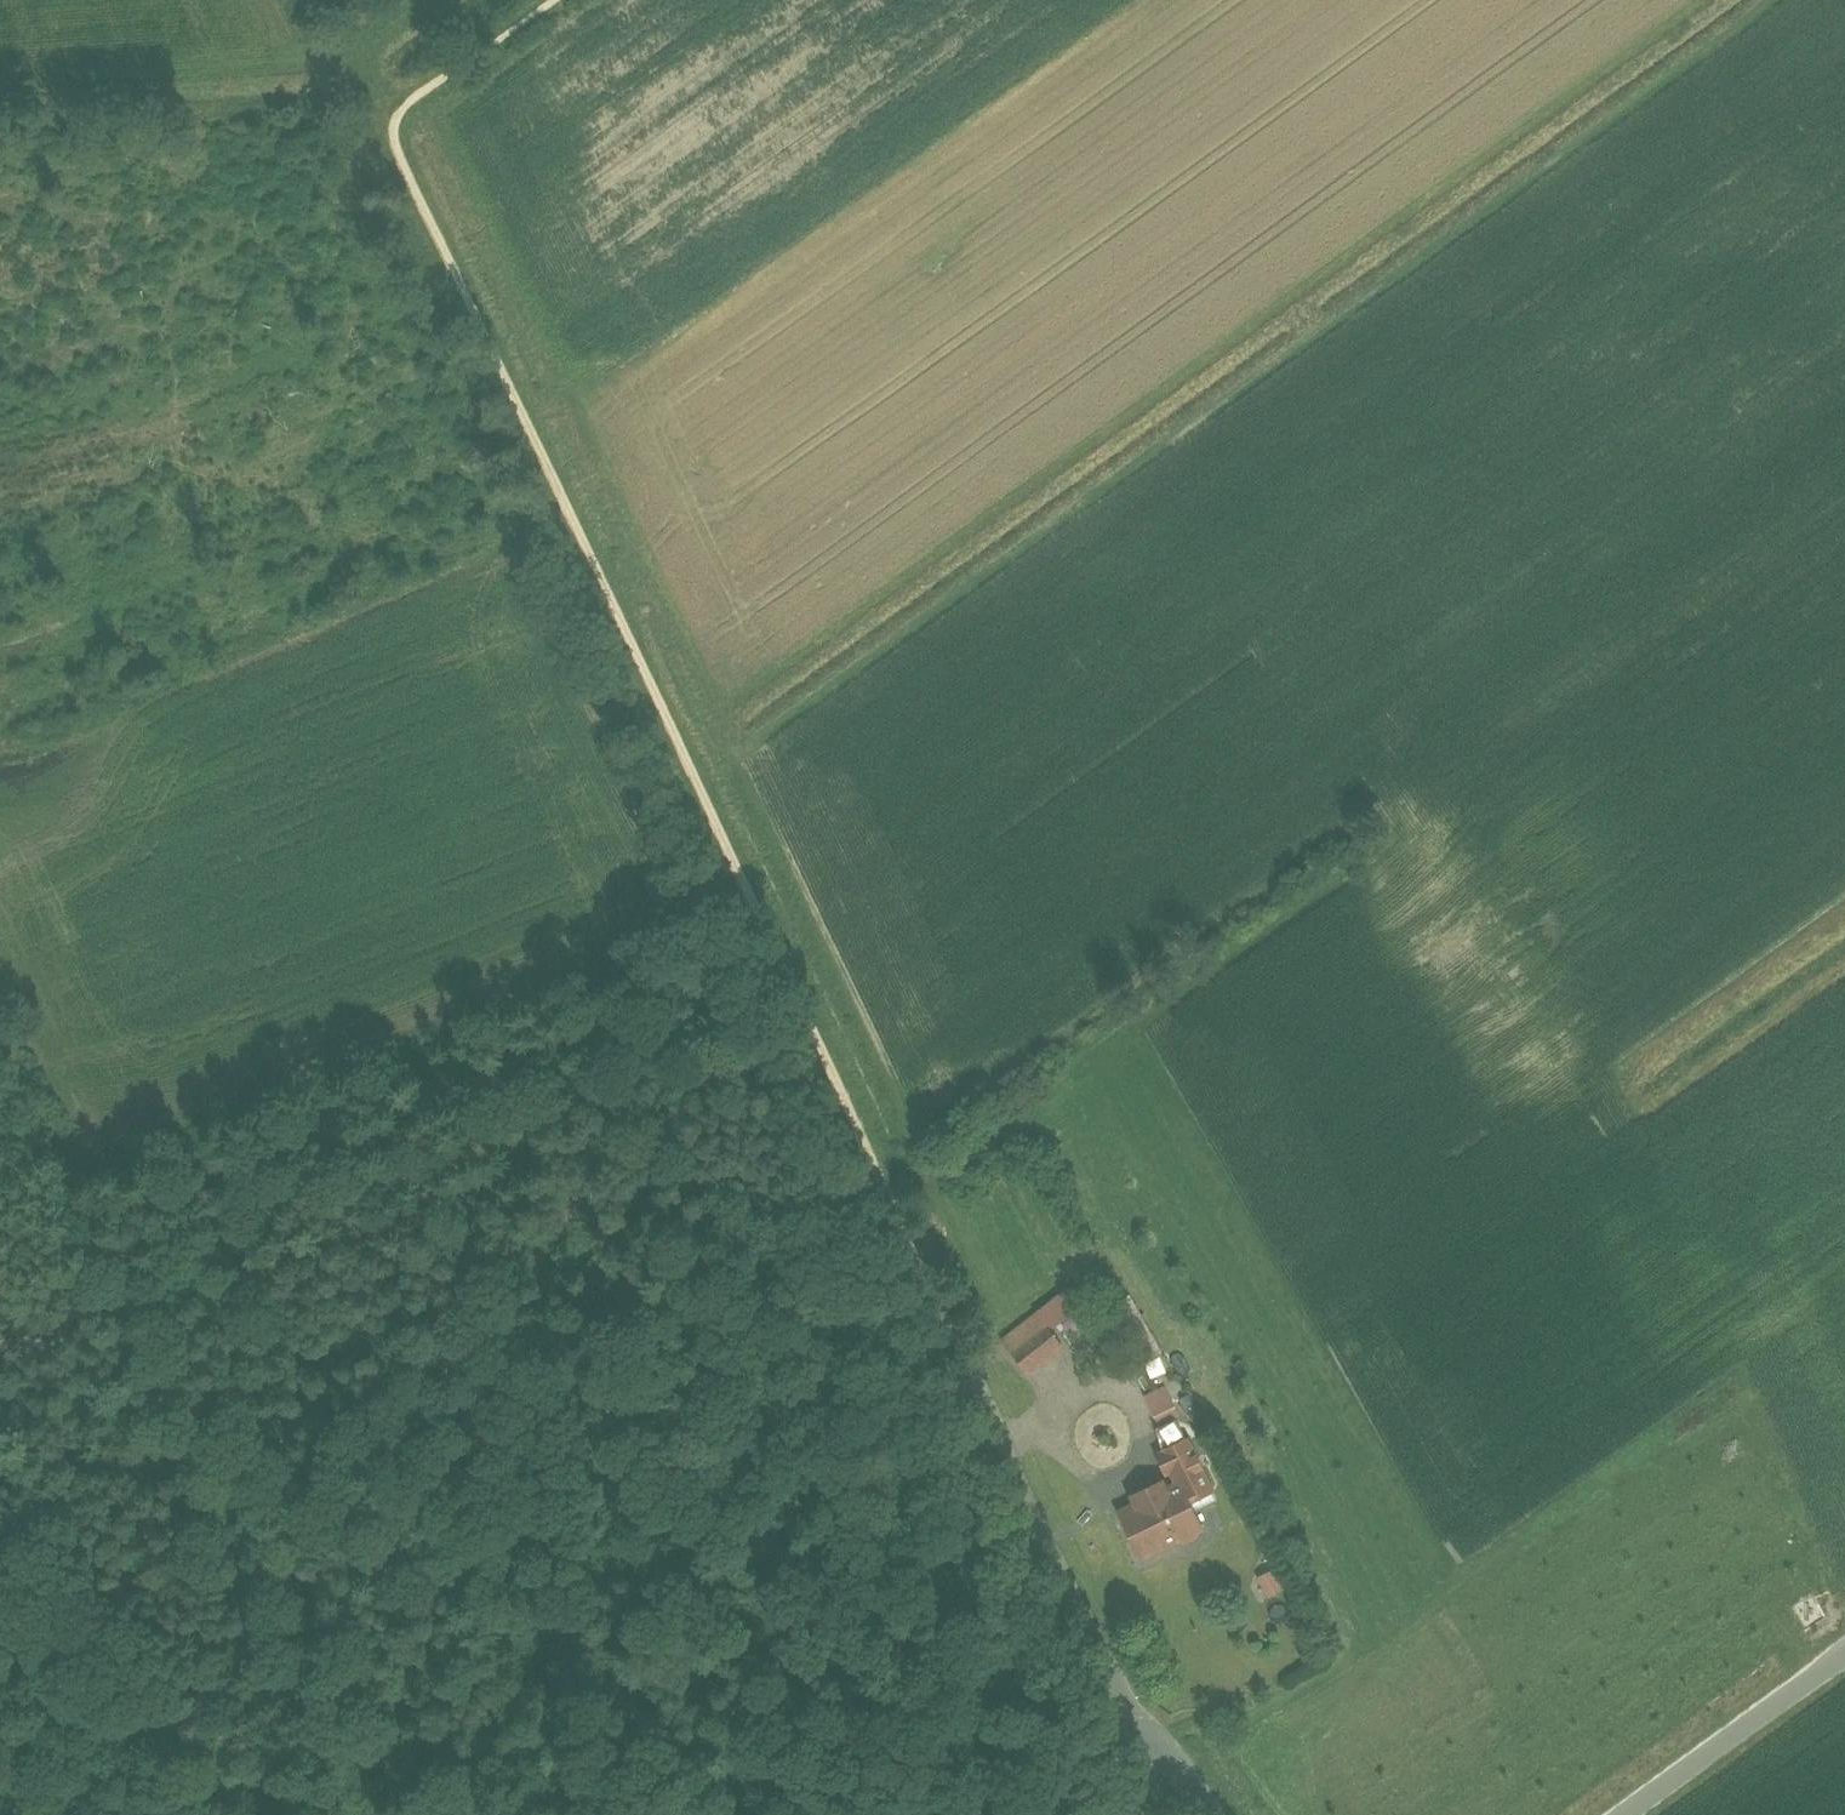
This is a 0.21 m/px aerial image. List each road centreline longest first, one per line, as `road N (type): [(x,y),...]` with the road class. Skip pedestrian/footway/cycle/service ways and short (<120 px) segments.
road 1 (residential): [(1127,1729),(995,1471),(962,1388)]
road 2 (unclassified): [(1619,1814),(1844,1649)]

